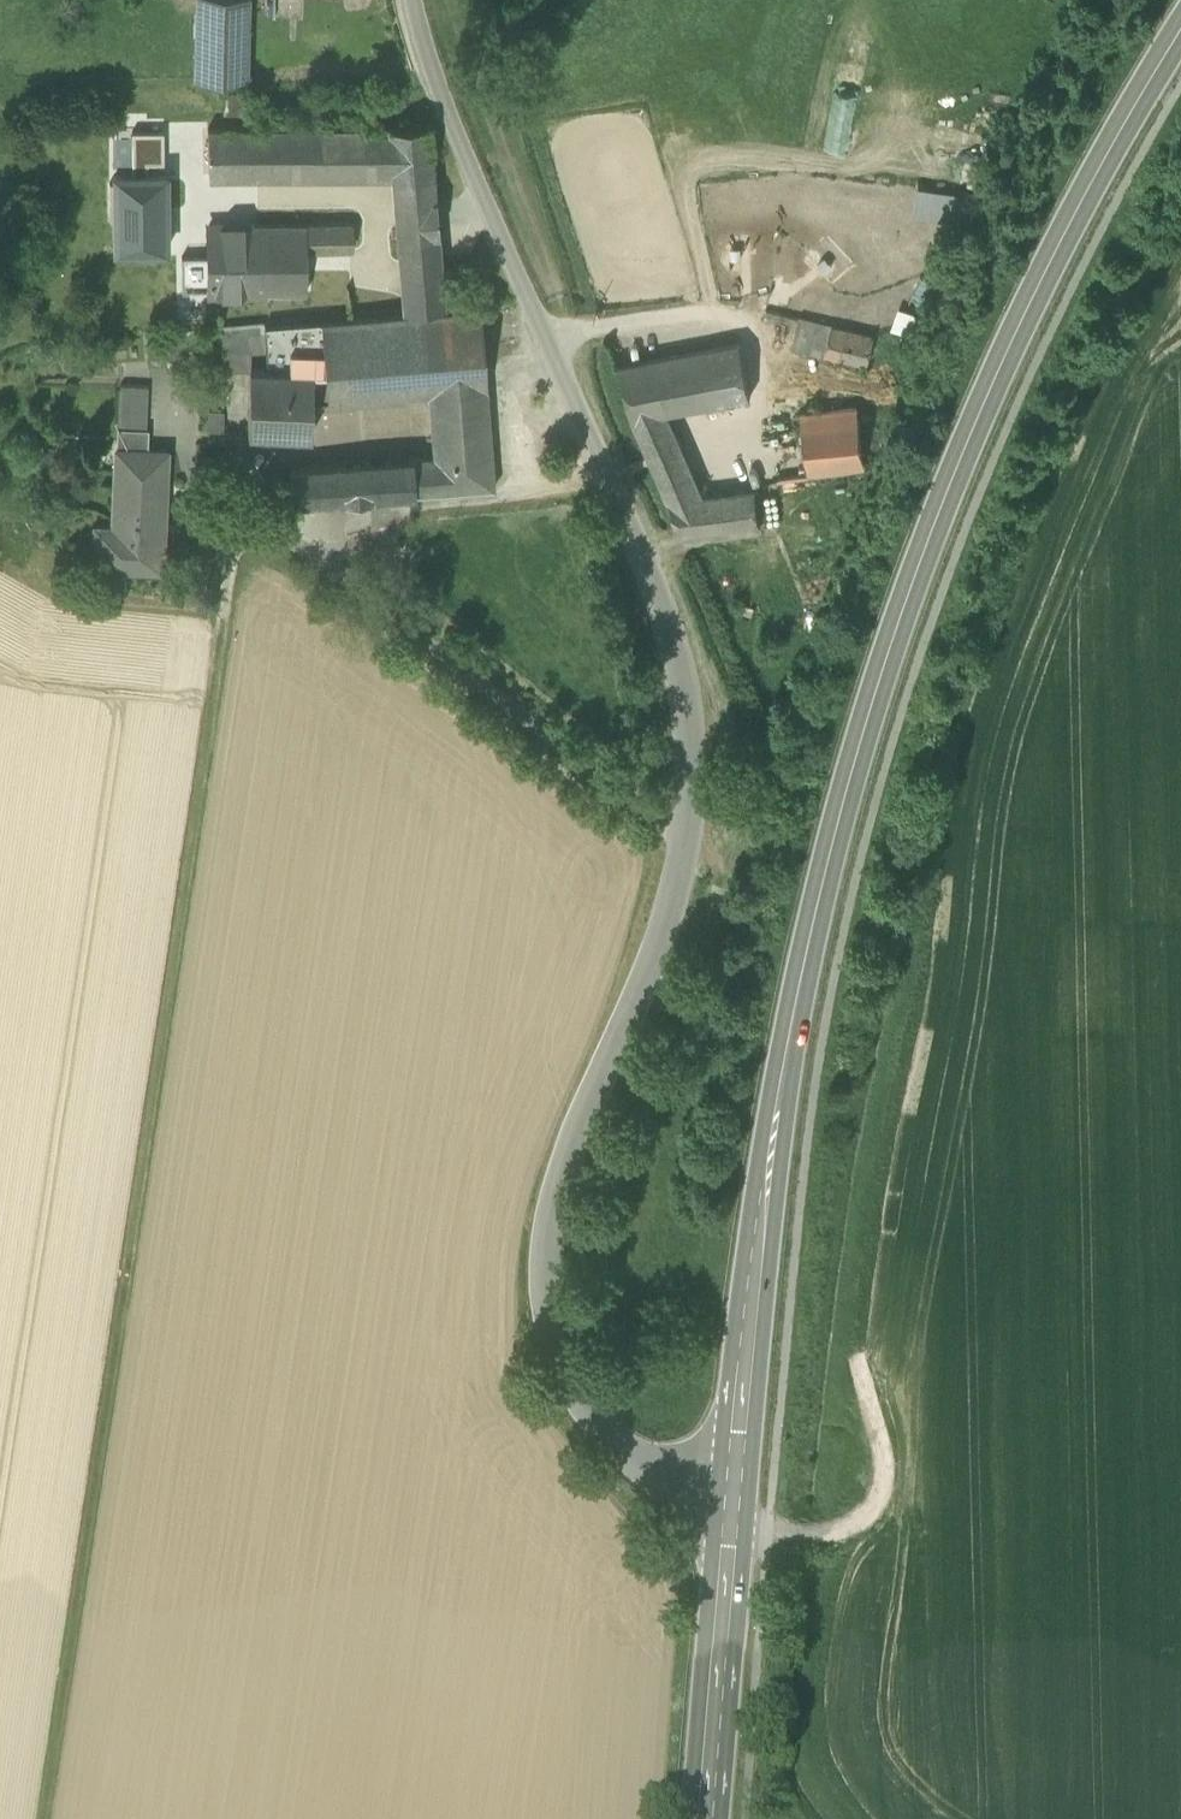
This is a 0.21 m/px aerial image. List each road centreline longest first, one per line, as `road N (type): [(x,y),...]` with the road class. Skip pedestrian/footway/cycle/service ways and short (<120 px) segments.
road 1 (residential): [(412,0),(426,65),(660,606),(687,726),(686,838),(673,895),(562,1172),(549,1220),(549,1310),(578,1395),(601,1426),(639,1462),(731,1521)]
road 2 (primary): [(731,1521),(793,1017),(864,727),(925,541),(1014,327),(1180,22)]
road 3 (track): [(58,1818),(225,589)]
road 4 (primary): [(731,1521),(707,1818)]
road 5 (track): [(731,1521),(818,1534),(867,1516),(885,1468),(857,1370)]

